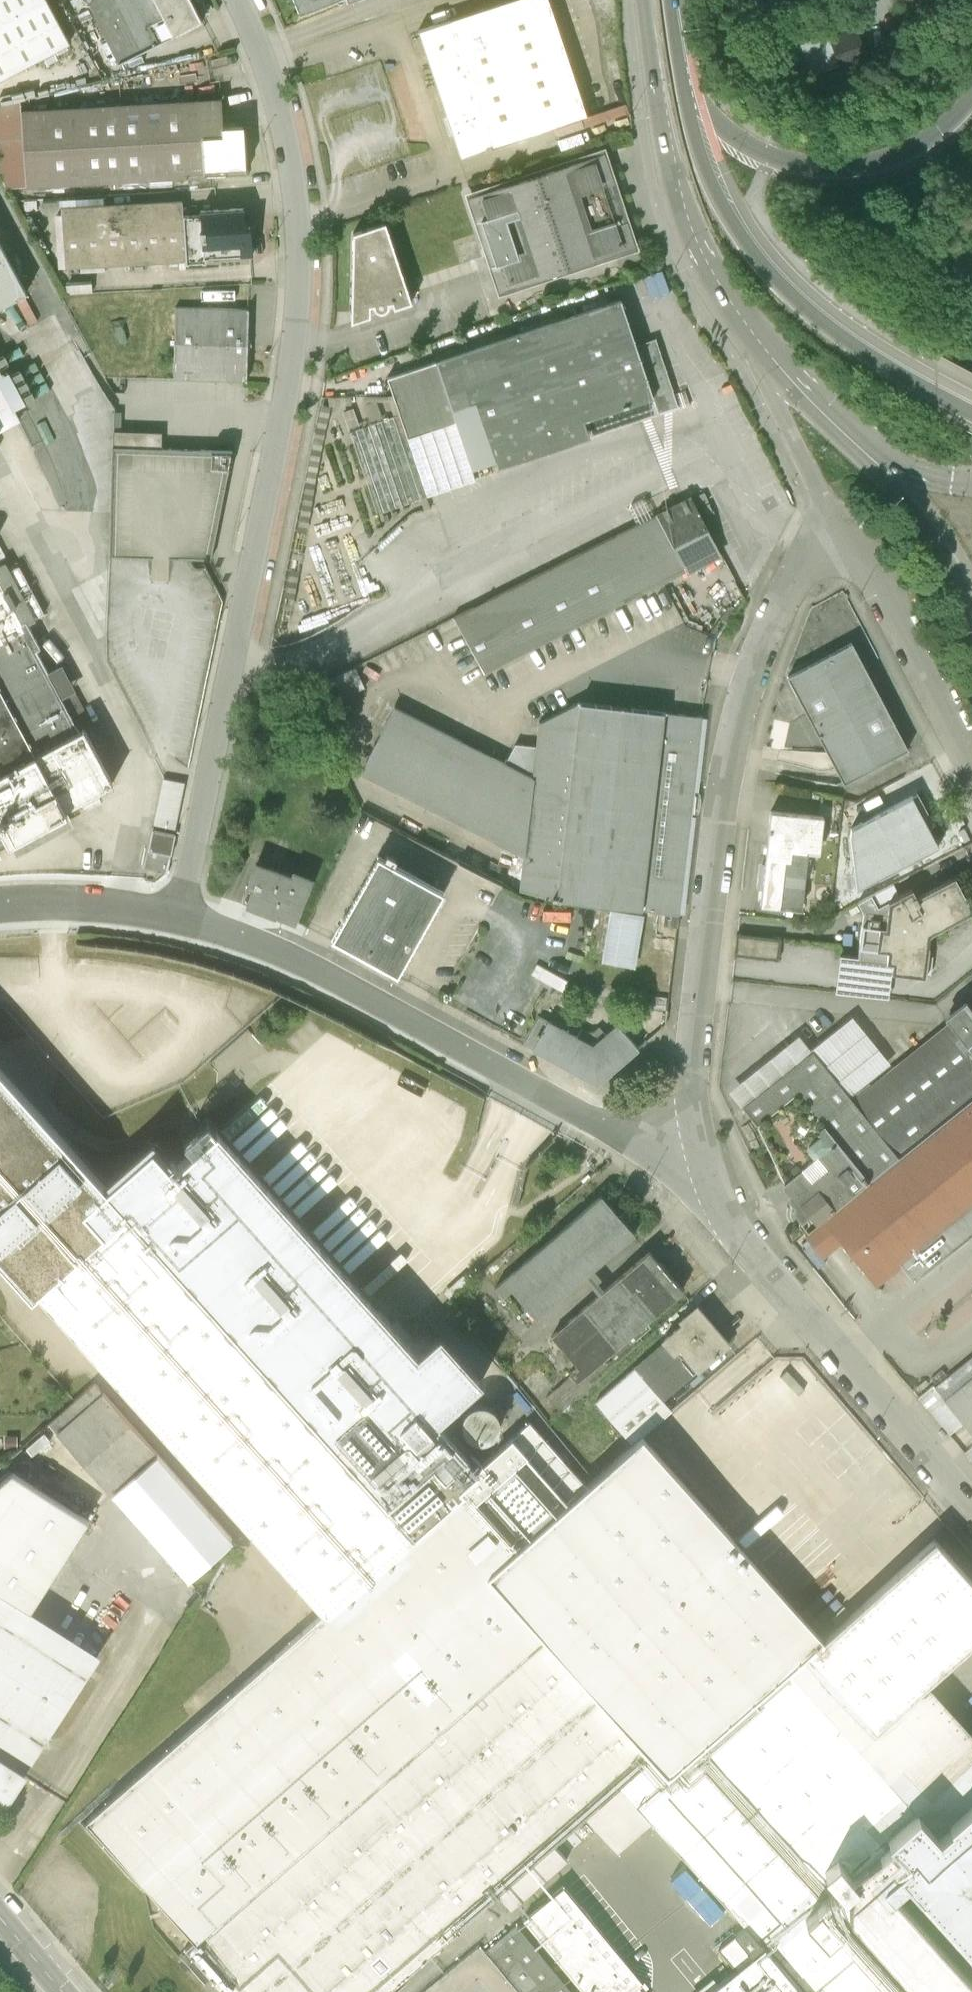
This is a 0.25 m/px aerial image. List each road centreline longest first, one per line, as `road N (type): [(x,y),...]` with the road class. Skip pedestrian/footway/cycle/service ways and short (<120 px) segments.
road 1 (unclassified): [(240,0),(290,144),(299,311),(176,918)]
road 2 (residential): [(700,1141),(692,1086),(695,1026),(720,809),(749,680),(793,580),(817,557),(842,553)]
road 3 (unclassified): [(700,1141),(632,1141),(305,962),(176,918)]
road 4 (residential): [(971,1511),(741,1239),(700,1141)]
road 5 (secondary): [(971,408),(852,340),(778,278),(716,189),(687,96)]
road 6 (secondary): [(645,0),(688,223),(715,280),(757,340)]
road 7 (secondary): [(971,99),(913,145),(836,165),(771,155),(687,96)]
road 8 (unclassified): [(842,553),(867,570),(971,768)]
road 9 (unclassified): [(757,340),(842,553)]
road 10 (secondary): [(860,438),(971,598)]
road 11 (unclassified): [(176,918),(51,904),(0,907)]
road 12 (secondary): [(757,340),(860,438)]
road 13 (secondary): [(860,438),(904,467),(971,483)]

